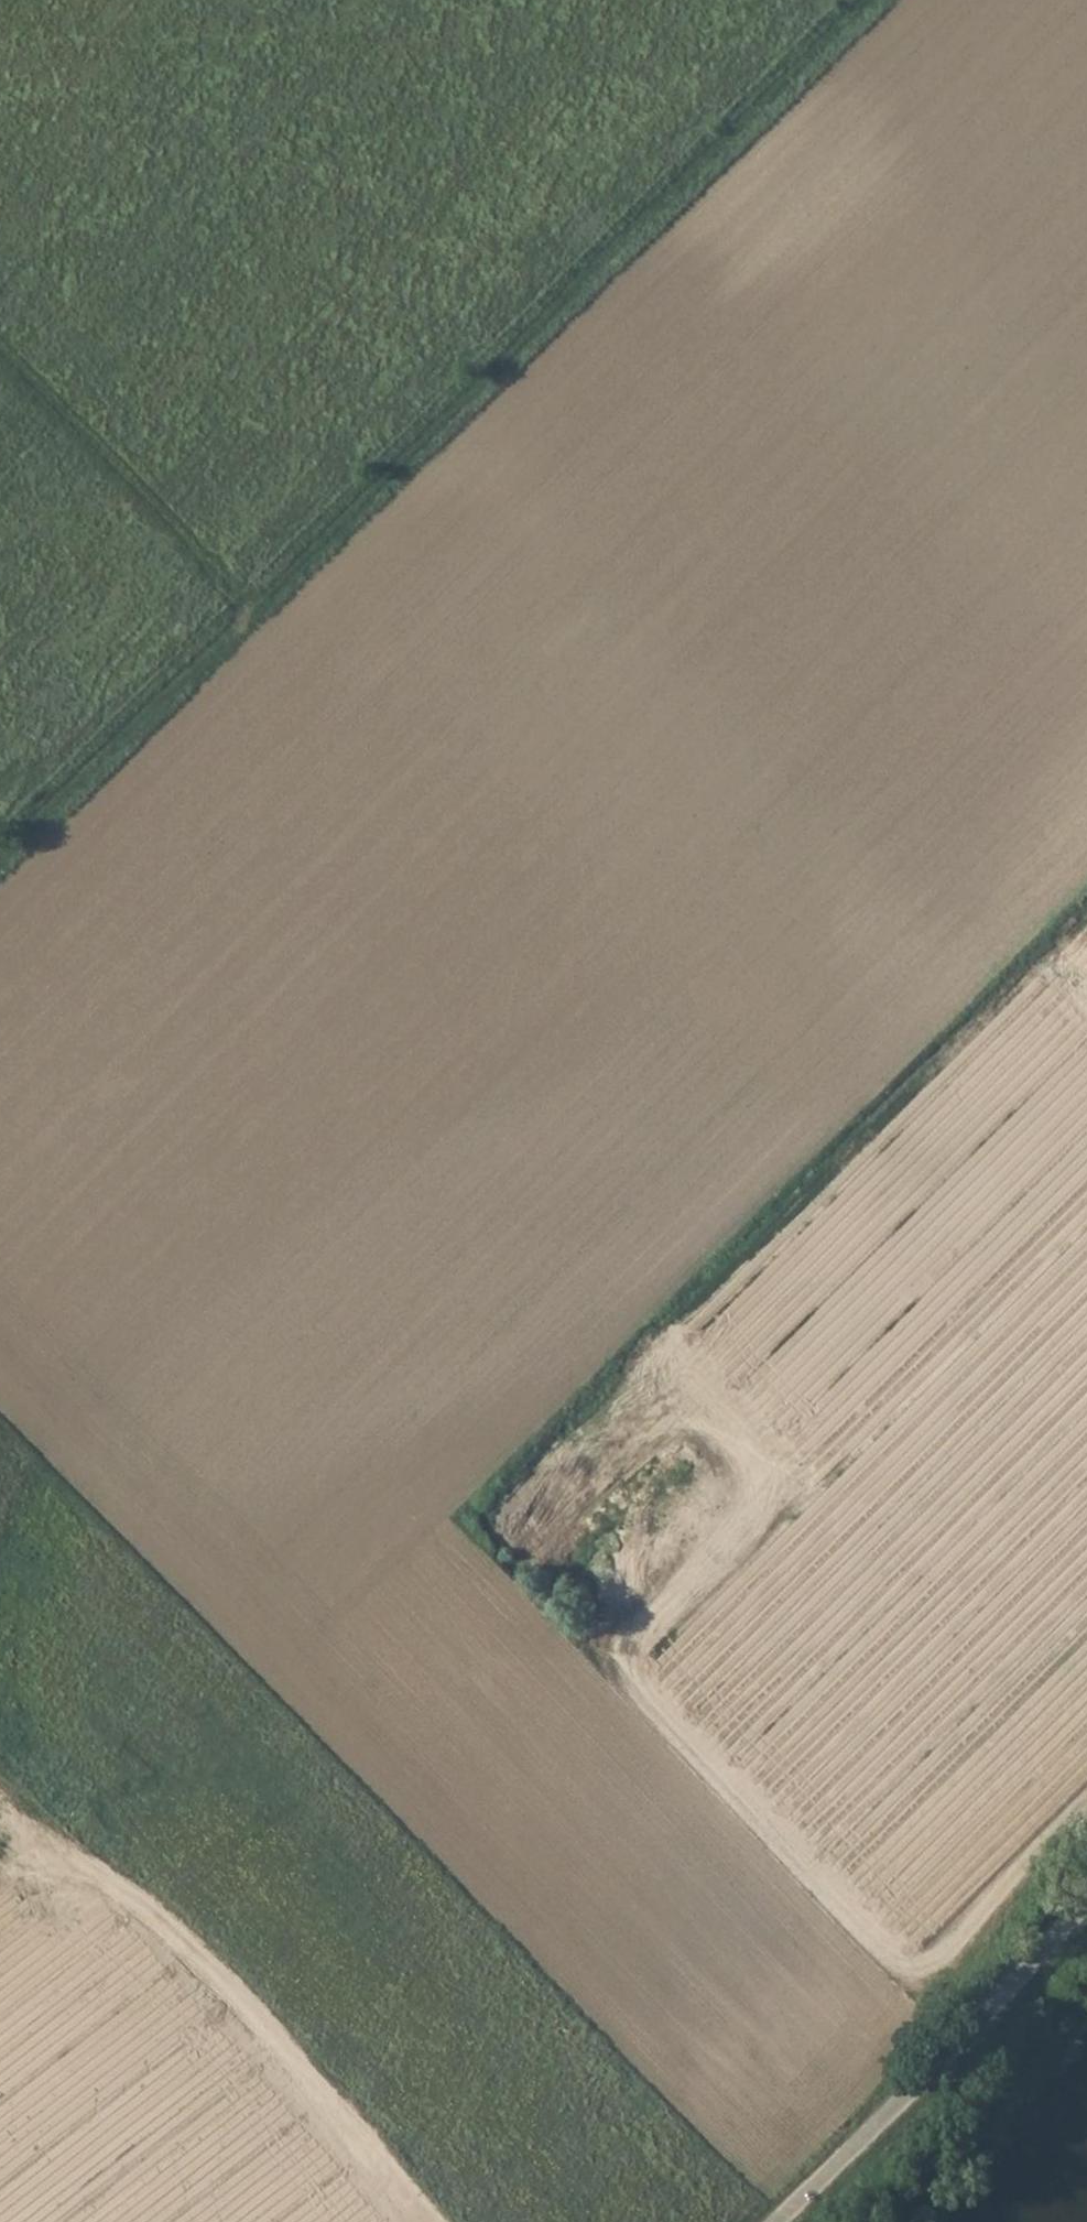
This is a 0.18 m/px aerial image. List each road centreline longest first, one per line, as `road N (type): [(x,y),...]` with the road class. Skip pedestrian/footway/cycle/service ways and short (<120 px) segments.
road 1 (track): [(846,0),(0,848)]
road 2 (track): [(778,2221),(1086,1900)]

